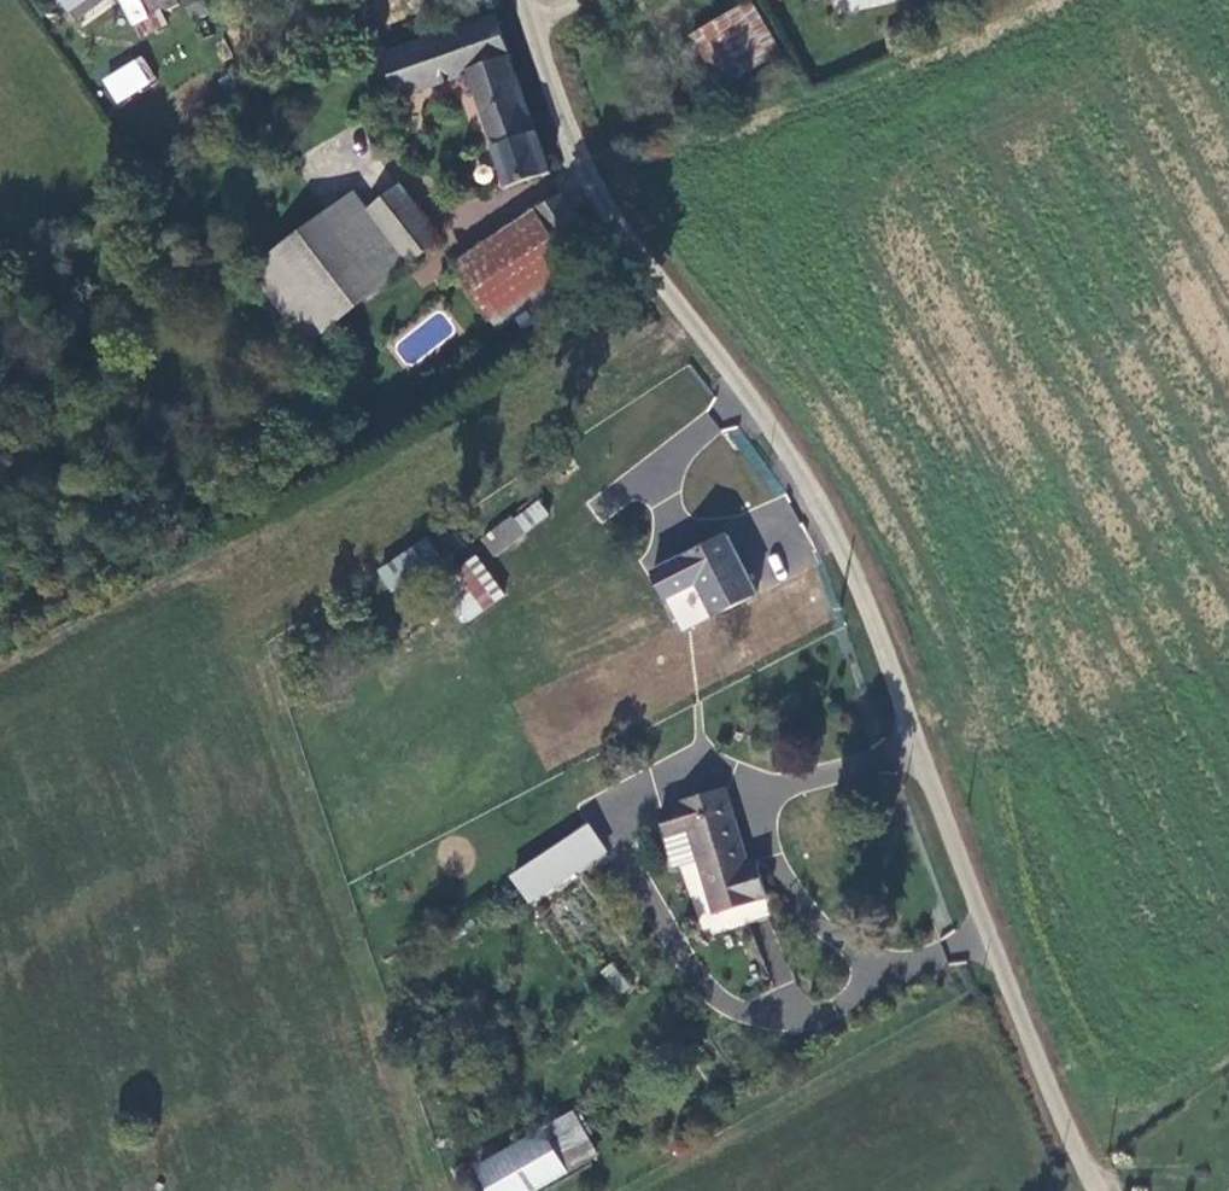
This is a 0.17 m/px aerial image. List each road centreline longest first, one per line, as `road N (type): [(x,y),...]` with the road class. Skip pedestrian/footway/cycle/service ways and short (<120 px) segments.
road 1 (unclassified): [(1099,1190),(1066,1129),(840,545),(761,420),(598,199),(543,70),(526,0)]

